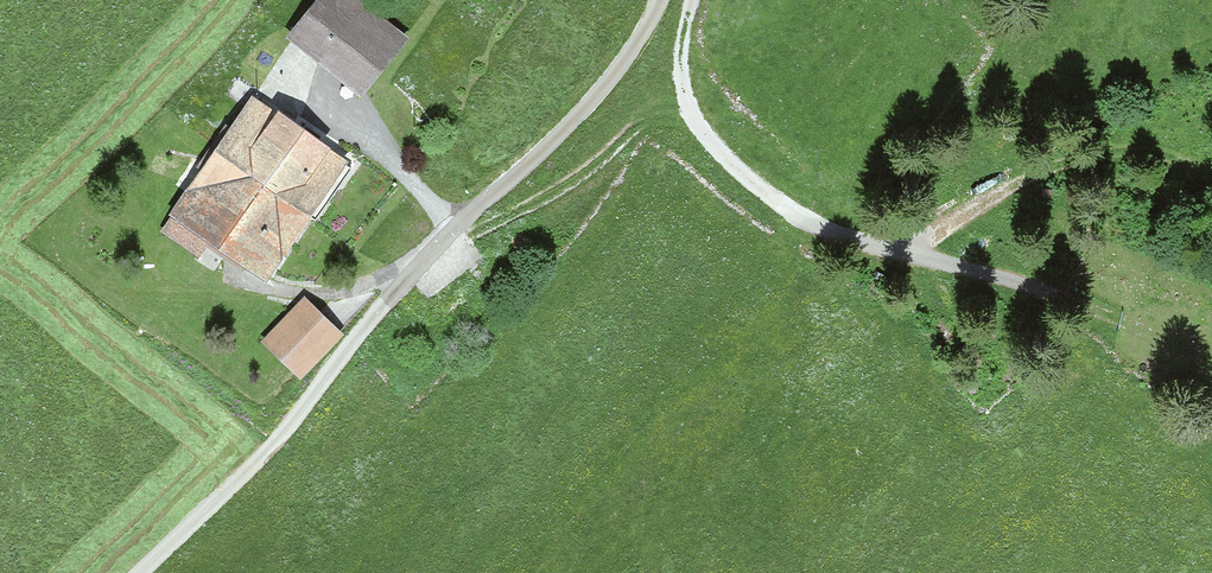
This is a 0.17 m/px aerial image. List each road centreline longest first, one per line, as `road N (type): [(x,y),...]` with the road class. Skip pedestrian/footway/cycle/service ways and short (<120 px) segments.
road 1 (unclassified): [(660,0),(588,105),(458,224),(311,400)]
road 2 (track): [(1211,379),(1094,311),(880,243)]
road 3 (track): [(880,243),(800,217),(731,161),(687,104),(679,42),(692,0)]
road 4 (track): [(1211,178),(1168,164),(1067,169),(1025,183),(930,238),(880,243)]
road 5 (track): [(311,400),(138,572)]

